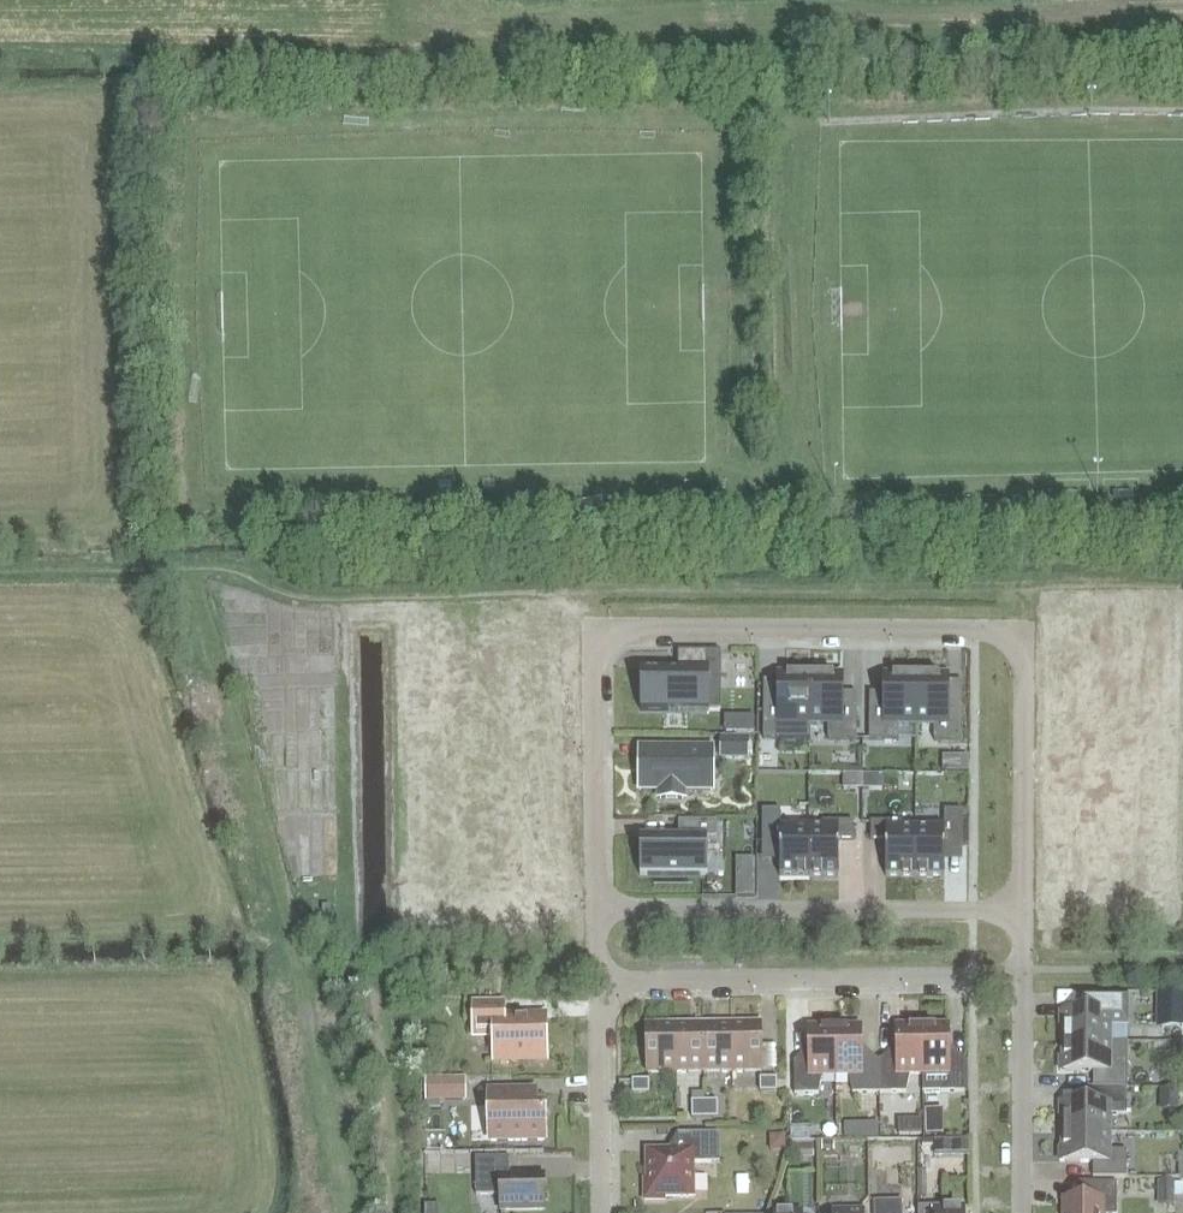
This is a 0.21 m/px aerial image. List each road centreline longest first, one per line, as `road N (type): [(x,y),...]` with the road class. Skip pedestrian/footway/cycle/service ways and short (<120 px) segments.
road 1 (residential): [(598,910),(595,629),(1024,632),(1024,908)]
road 2 (residential): [(598,984),(1024,977)]
road 3 (residential): [(598,910),(1024,908)]
road 4 (residential): [(1024,977),(1024,1212)]
road 5 (residential): [(605,1212),(598,984)]

